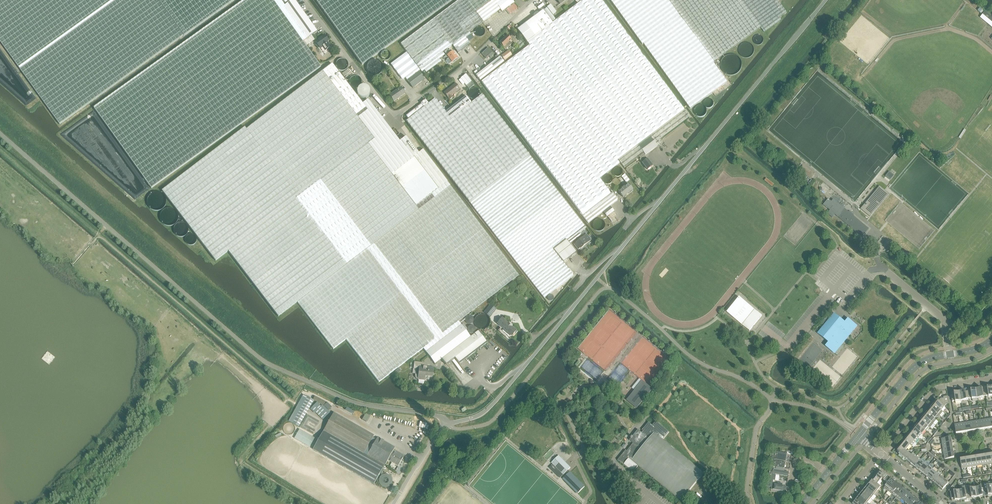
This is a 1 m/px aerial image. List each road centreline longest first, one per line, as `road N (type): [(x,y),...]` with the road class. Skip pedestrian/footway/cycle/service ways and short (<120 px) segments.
road 1 (unclassified): [(826,0),(490,407),(447,424)]
road 2 (unclassified): [(0,133),(266,362),(358,405),(438,416),(447,424)]
road 3 (track): [(310,383),(306,369),(0,108)]
road 4 (unclassified): [(305,0),(393,118),(468,63),(532,0)]
road 5 (tertiary): [(857,436),(919,364),(991,339)]
road 6 (residential): [(880,455),(937,388),(991,378)]

